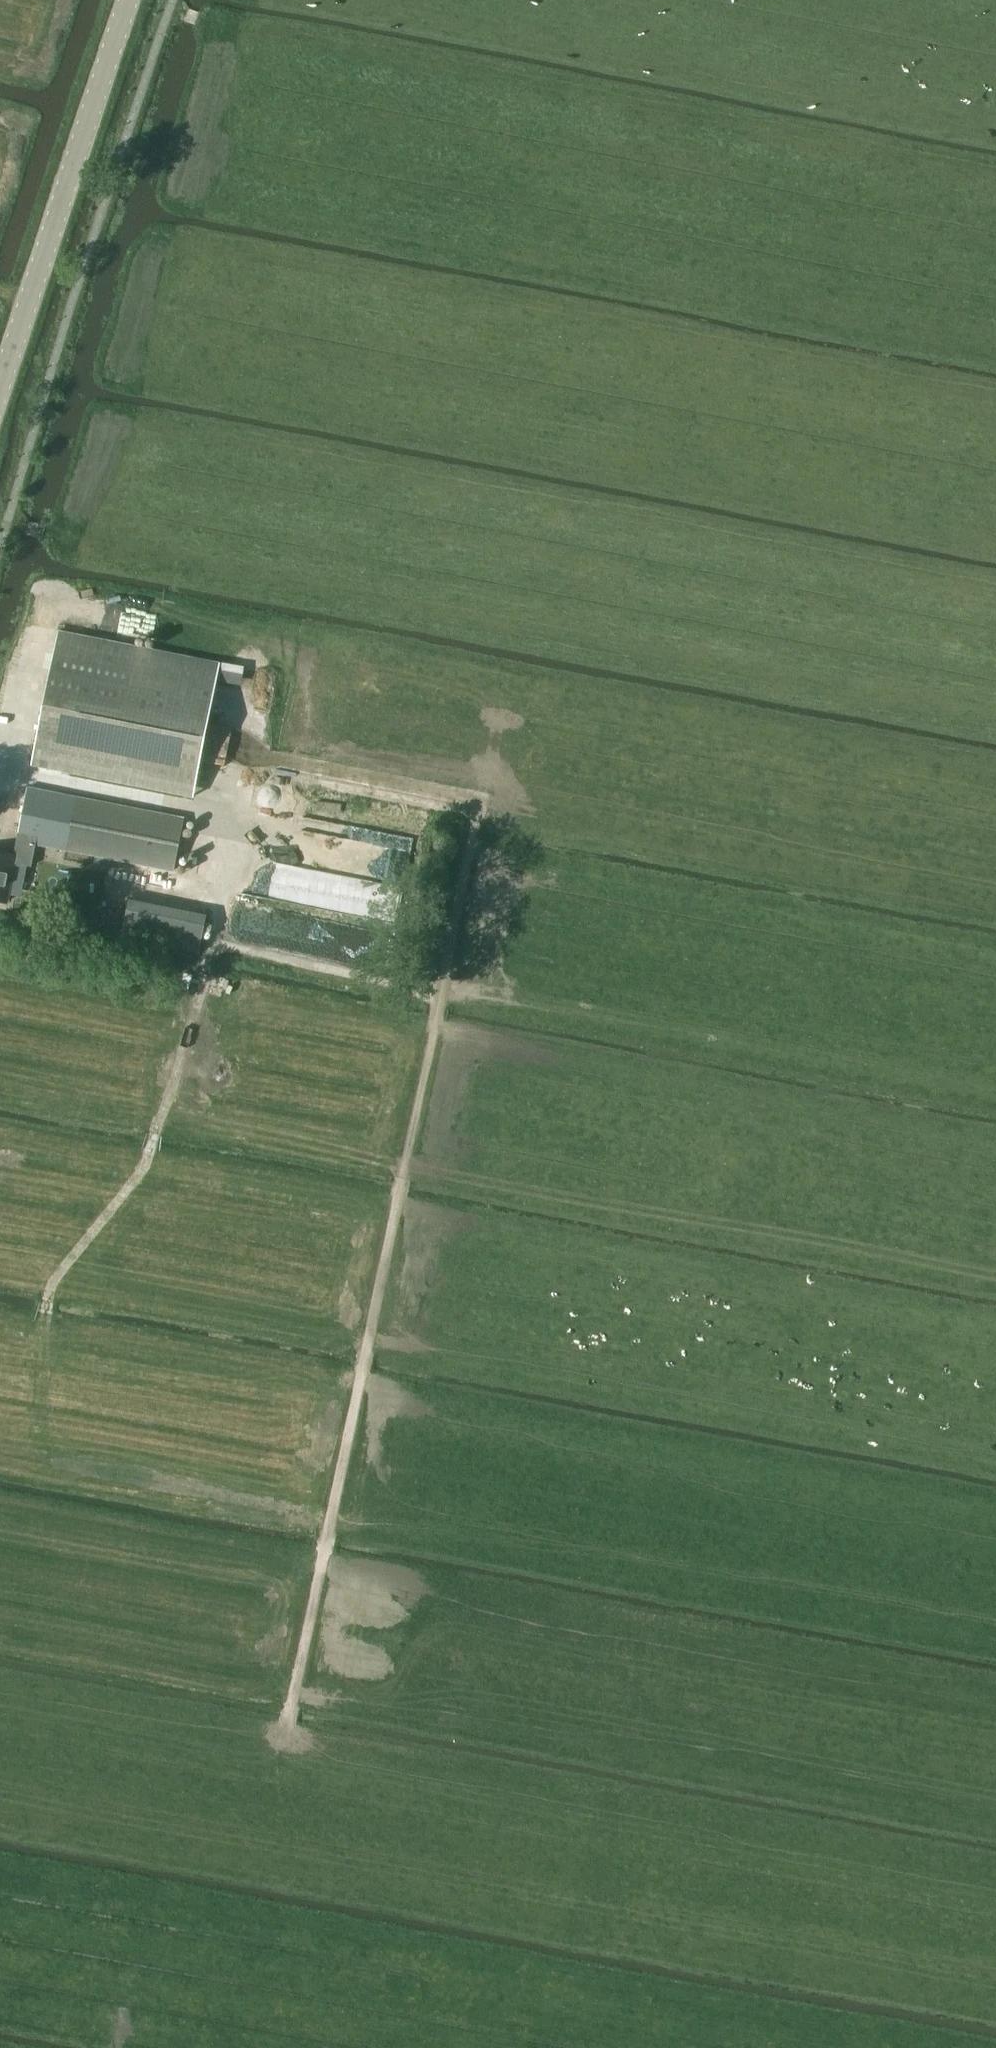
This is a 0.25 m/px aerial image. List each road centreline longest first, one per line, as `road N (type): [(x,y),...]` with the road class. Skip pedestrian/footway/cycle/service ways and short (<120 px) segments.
road 1 (tertiary): [(0,388),(133,0)]

